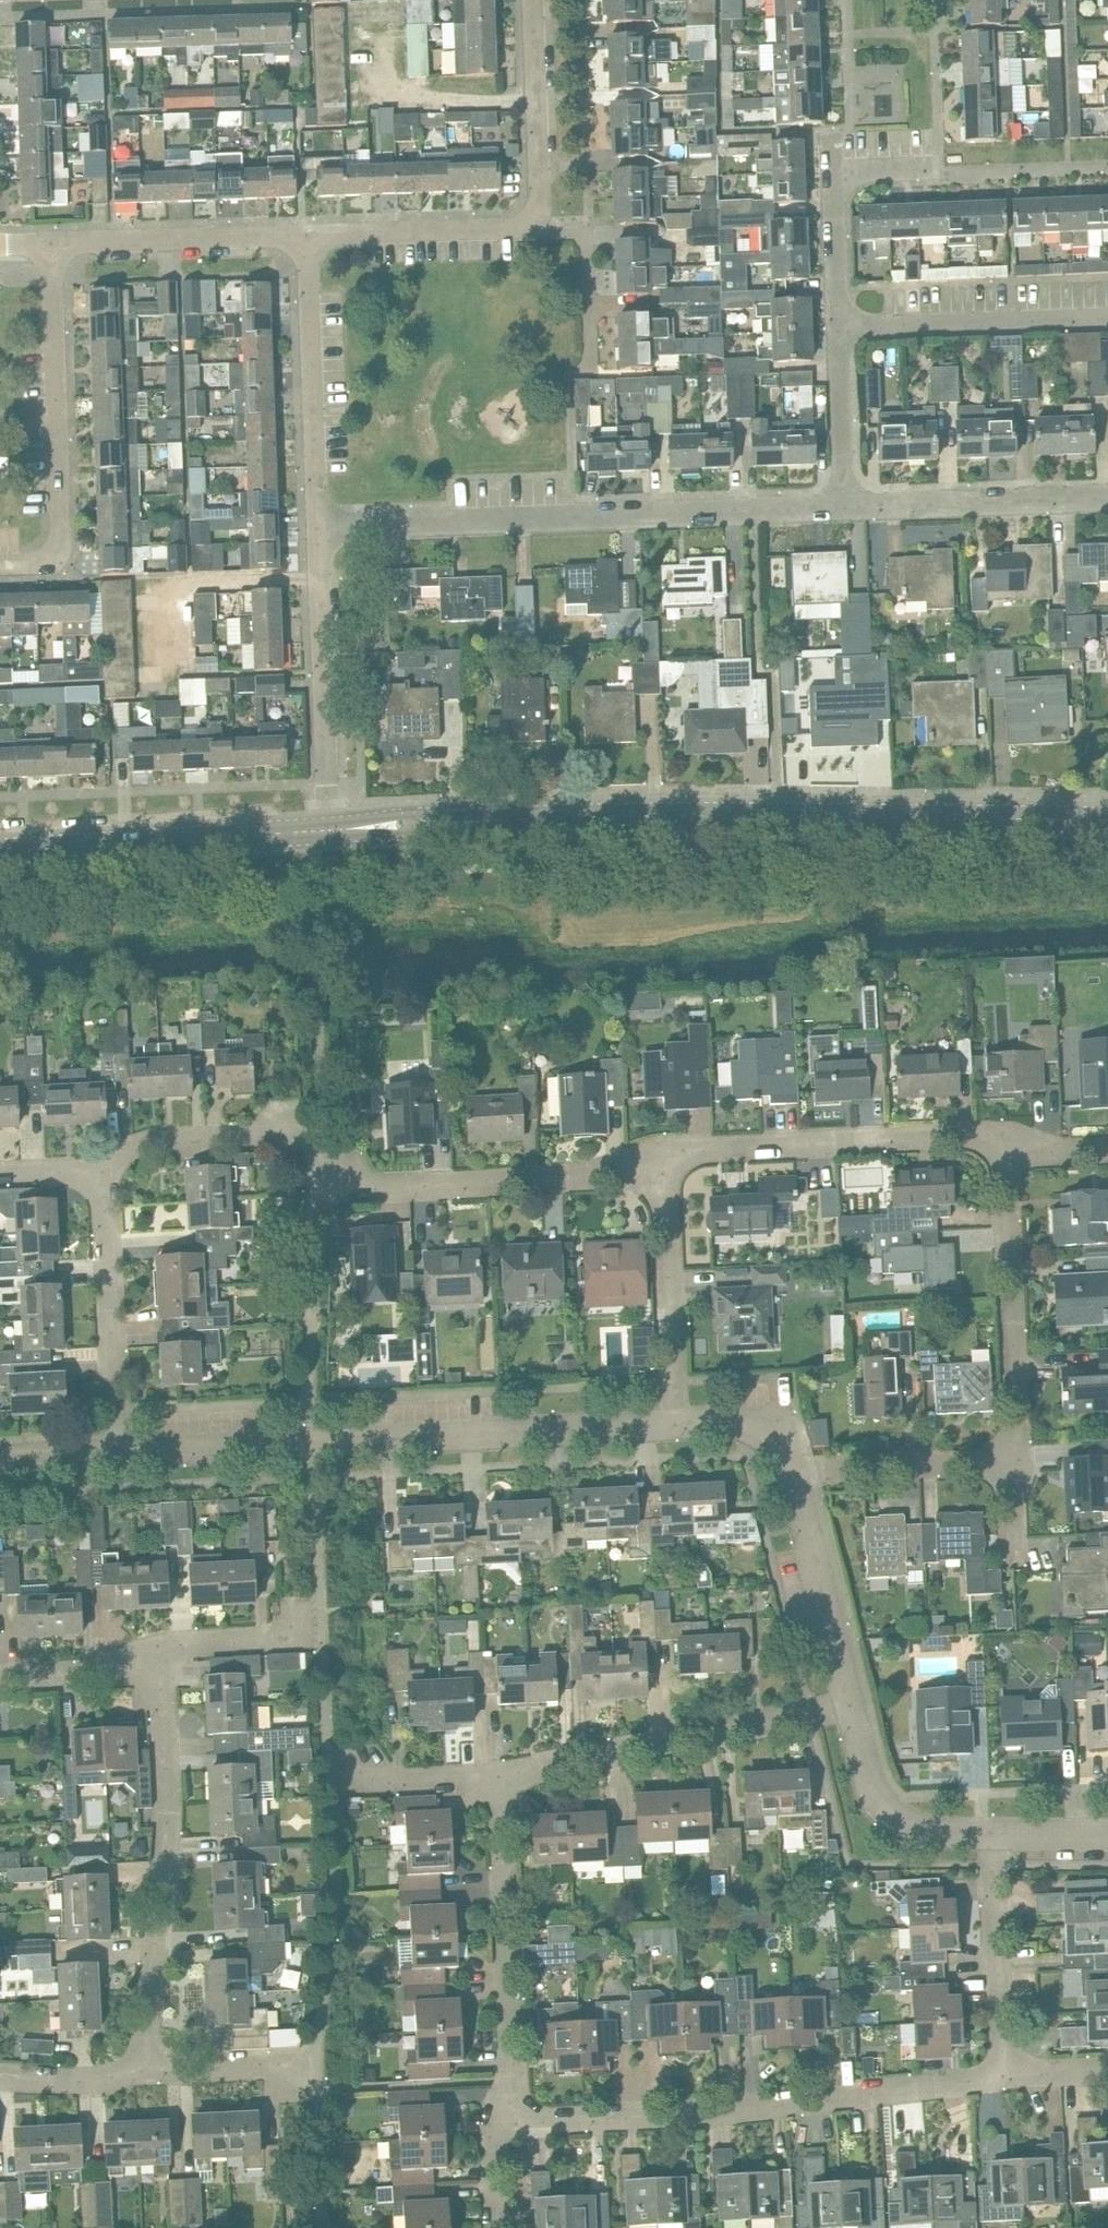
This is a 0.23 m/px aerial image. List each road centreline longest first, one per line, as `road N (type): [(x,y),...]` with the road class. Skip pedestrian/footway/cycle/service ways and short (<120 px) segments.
road 1 (tertiary): [(328,818),(663,806),(1107,809)]
road 2 (residential): [(675,1424),(118,1453)]
road 3 (residential): [(316,525),(845,506)]
road 4 (residential): [(501,2124),(707,2113),(1004,2076)]
road 5 (residential): [(142,2070),(168,1831),(152,1655)]
road 6 (residential): [(0,563),(54,553),(61,533),(51,243)]
road 7 (residential): [(500,1774),(850,1705)]
road 8 (residential): [(501,2124),(514,2082),(500,1774)]
road 9 (residential): [(312,1189),(577,1177),(662,1159)]
road 10 (residential): [(662,1159),(703,1149),(1003,1139)]
road 11 (tertiary): [(0,841),(328,818)]
road 12 (residential): [(1008,1462),(1017,1417),(1003,1139)]
road 13 (residential): [(328,818),(316,525)]
road 14 (residential): [(316,525),(306,235)]
road 15 (residential): [(118,1453),(101,1170)]
road 16 (residential): [(838,326),(1107,317)]
road 17 (residential): [(675,1424),(662,1159)]
road 18 (residential): [(845,506),(1107,497)]
road 19 (residential): [(51,243),(306,235)]
road 20 (residential): [(838,326),(840,183),(858,172),(939,169)]
road 21 (residential): [(1004,2076),(990,1832)]
road 22 (residential): [(850,1705),(792,1472)]
road 23 (residential): [(529,222),(540,192),(534,0)]
road 24 (residential): [(306,235),(529,222)]
road 25 (residential): [(990,1832),(907,1825),(881,1805),(850,1705)]
road 26 (residential): [(792,1472),(1008,1462)]
road 27 (residential): [(101,1170),(153,1143),(309,1136)]
road 28 (residential): [(587,370),(587,246),(573,233),(548,233),(529,222)]
road 29 (residential): [(845,506),(838,326)]
road 30 (residential): [(142,2070),(318,2061)]
road 31 (residential): [(328,1786),(500,1774)]
road 32 (residential): [(152,1655),(321,1624)]
road 33 (residential): [(0,1679),(97,1674),(152,1655)]
road 34 (residential): [(792,1472),(780,1441),(760,1425),(675,1424)]
road 35 (residential): [(0,2076),(90,2081),(142,2070)]

